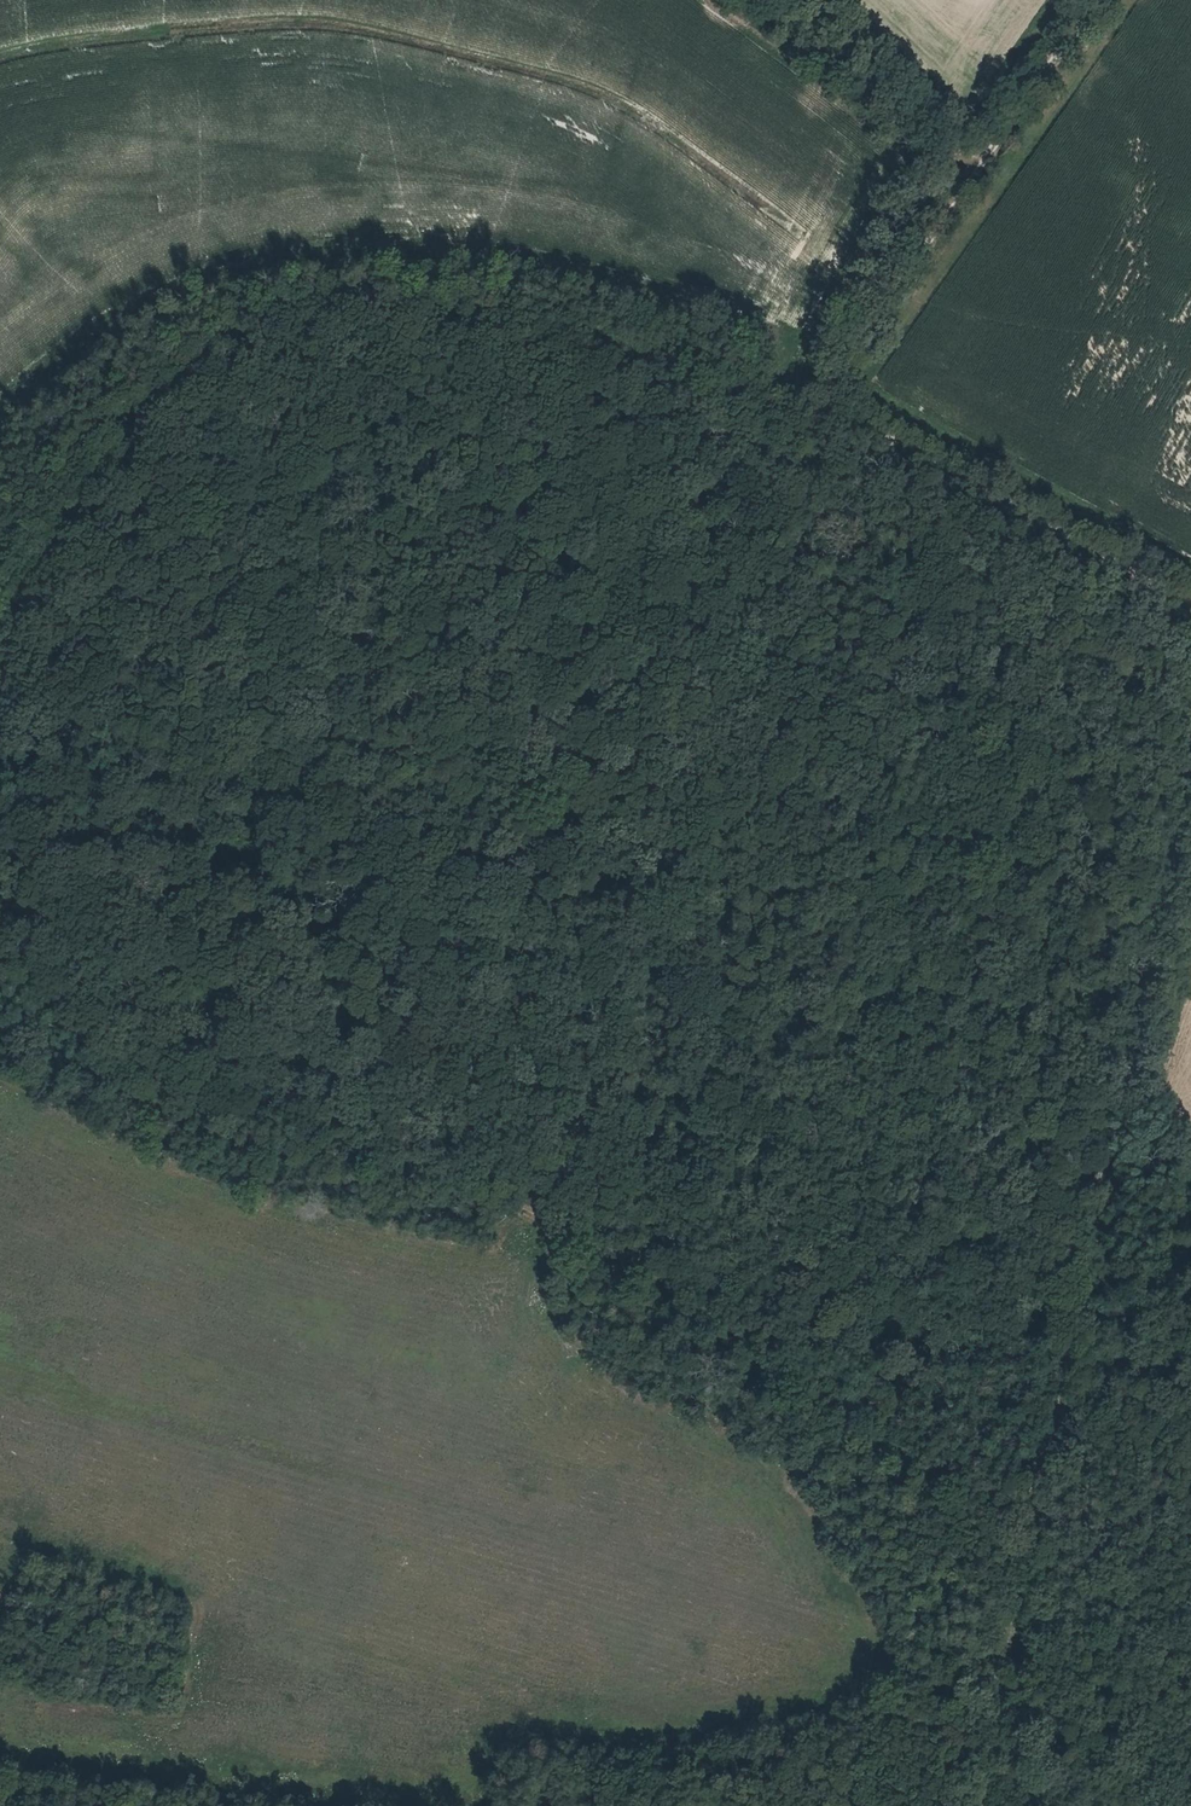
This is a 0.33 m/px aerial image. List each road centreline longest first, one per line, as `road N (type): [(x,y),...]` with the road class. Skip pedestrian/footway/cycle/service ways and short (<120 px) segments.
road 1 (track): [(1190,734),(1069,1351),(962,1805)]
road 2 (track): [(841,389),(739,393),(465,308),(277,319),(118,462),(0,651)]
road 3 (track): [(1095,0),(854,353),(841,389),(847,412),(869,434),(1043,525),(1190,614)]

